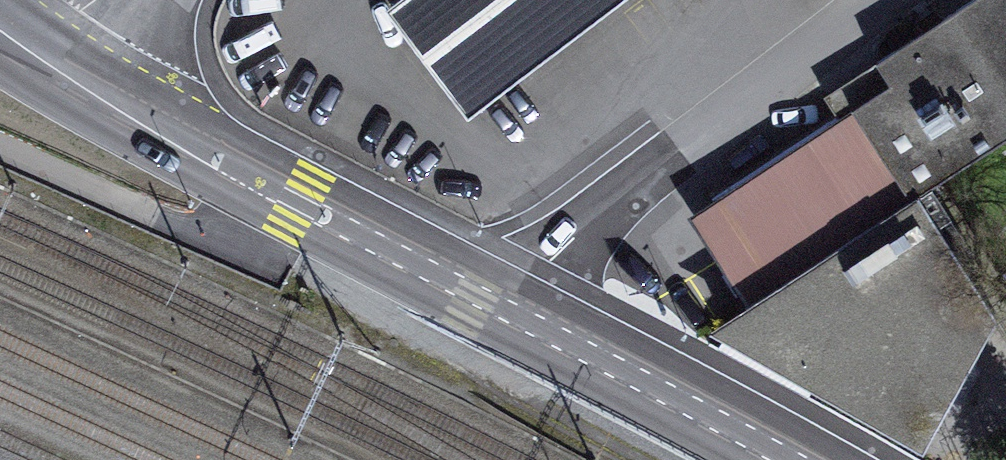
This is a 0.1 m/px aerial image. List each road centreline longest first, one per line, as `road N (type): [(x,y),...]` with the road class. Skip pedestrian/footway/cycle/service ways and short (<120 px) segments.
road 1 (residential): [(495,306),(885,0)]
road 2 (primary): [(495,306),(178,140)]
road 3 (primary): [(772,459),(495,306)]
road 4 (primary): [(178,140),(0,33)]
road 5 (unclassified): [(178,140),(153,70),(151,0)]

